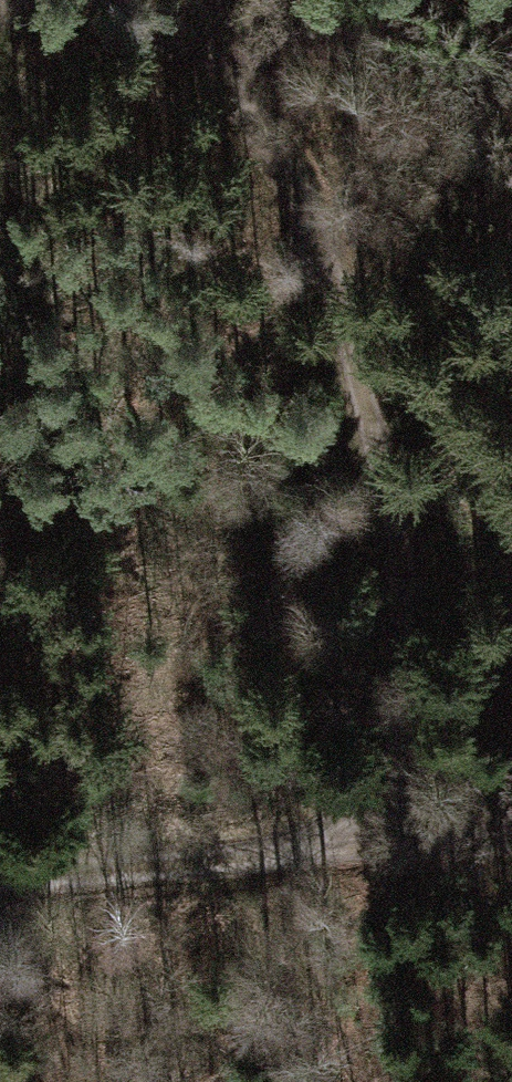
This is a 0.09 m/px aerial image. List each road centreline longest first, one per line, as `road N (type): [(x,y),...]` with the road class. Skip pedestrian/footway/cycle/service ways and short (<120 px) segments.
road 1 (track): [(189,13),(274,153),(319,248),(412,593),(407,697),(392,740),(348,815),(316,851)]
road 2 (track): [(0,14),(269,20),(511,69)]
road 3 (track): [(0,879),(511,837)]

